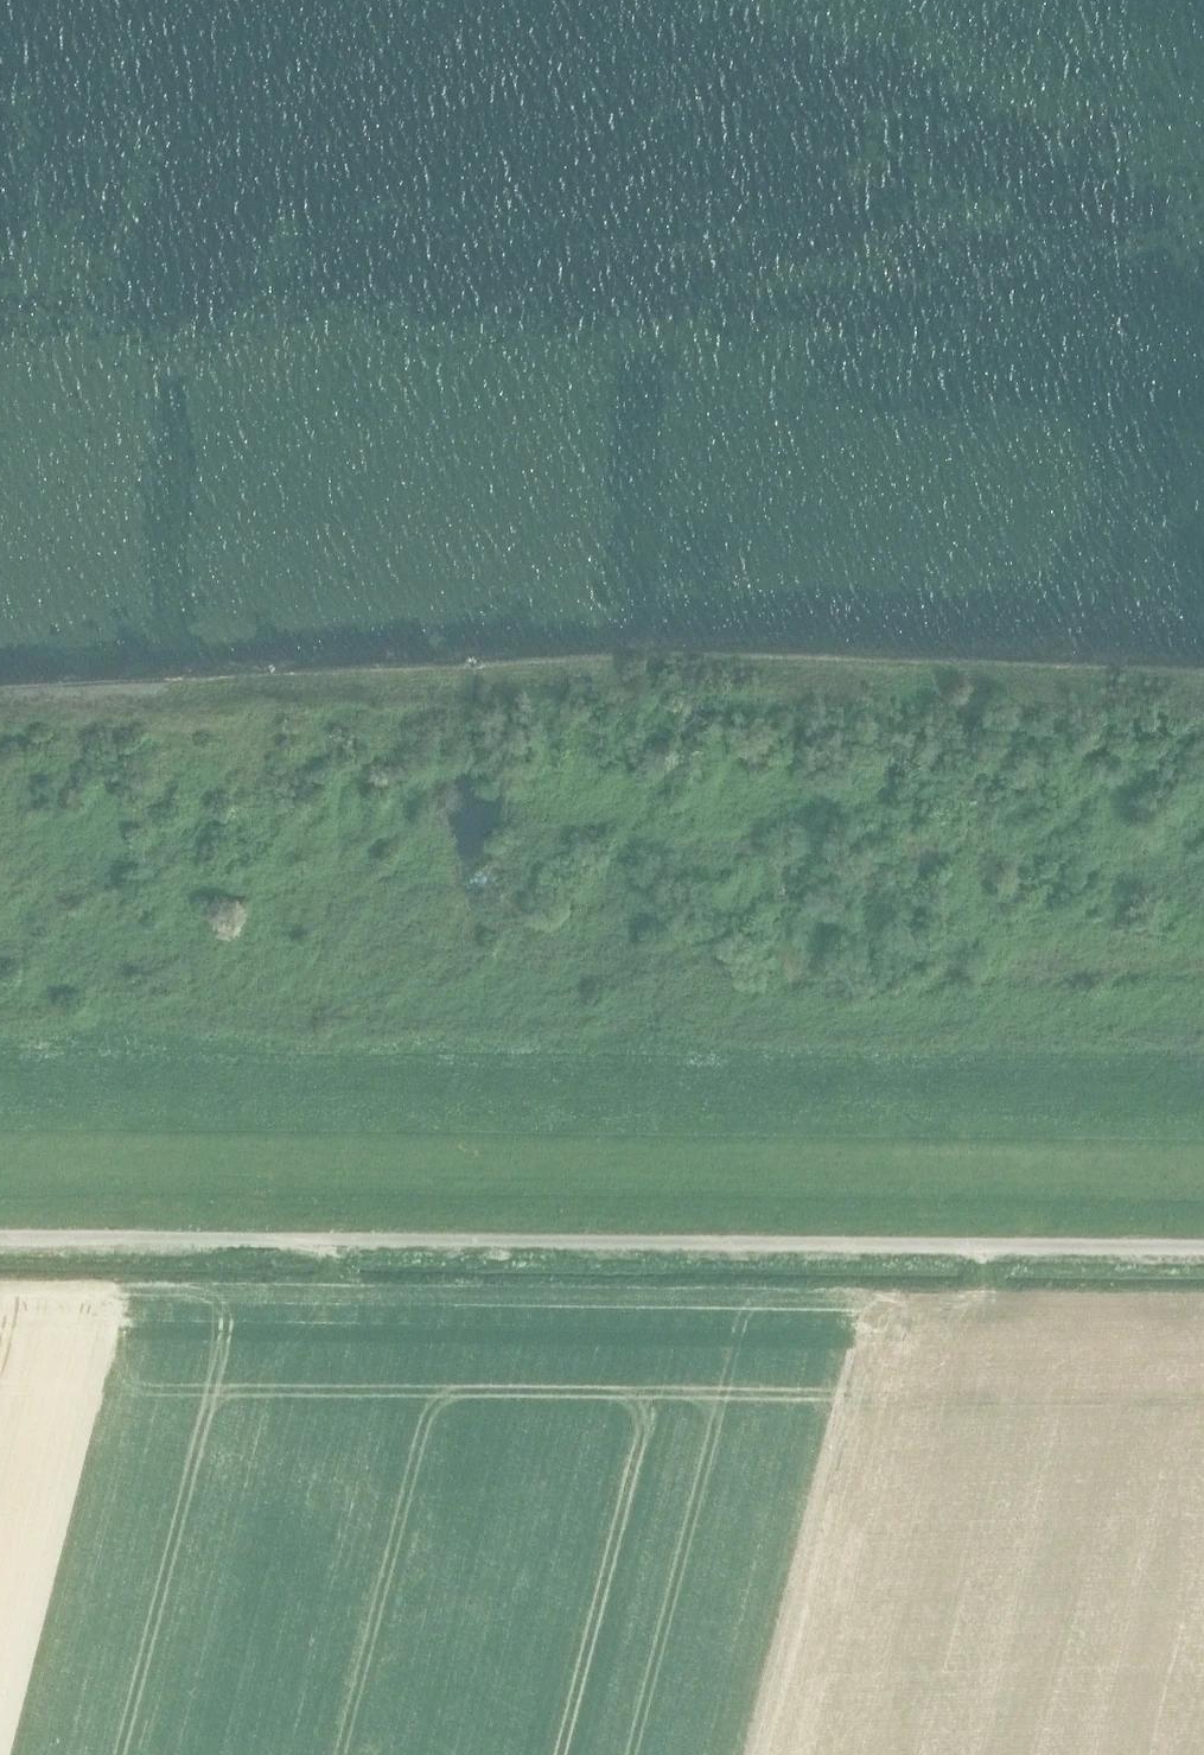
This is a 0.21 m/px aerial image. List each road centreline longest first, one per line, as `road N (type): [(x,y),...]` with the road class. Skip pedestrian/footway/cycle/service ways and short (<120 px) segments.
road 1 (unclassified): [(0,1236),(1203,1246)]

